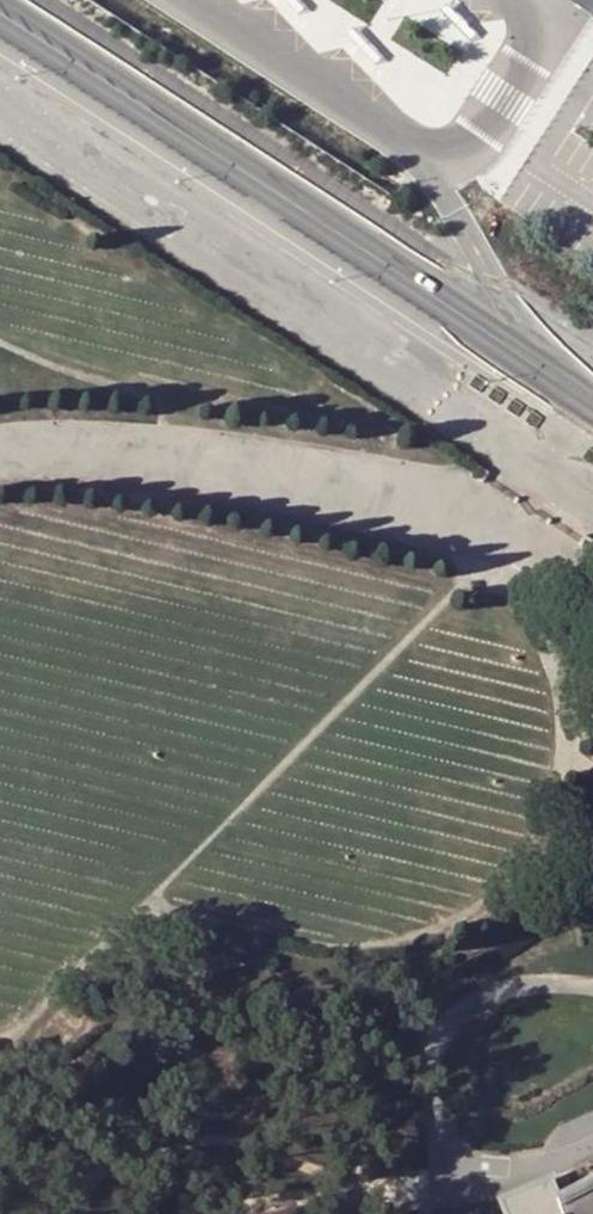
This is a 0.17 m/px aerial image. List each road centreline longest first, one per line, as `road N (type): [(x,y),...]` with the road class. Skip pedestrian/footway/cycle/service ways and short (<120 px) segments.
road 1 (secondary): [(592,399),(0,13)]

